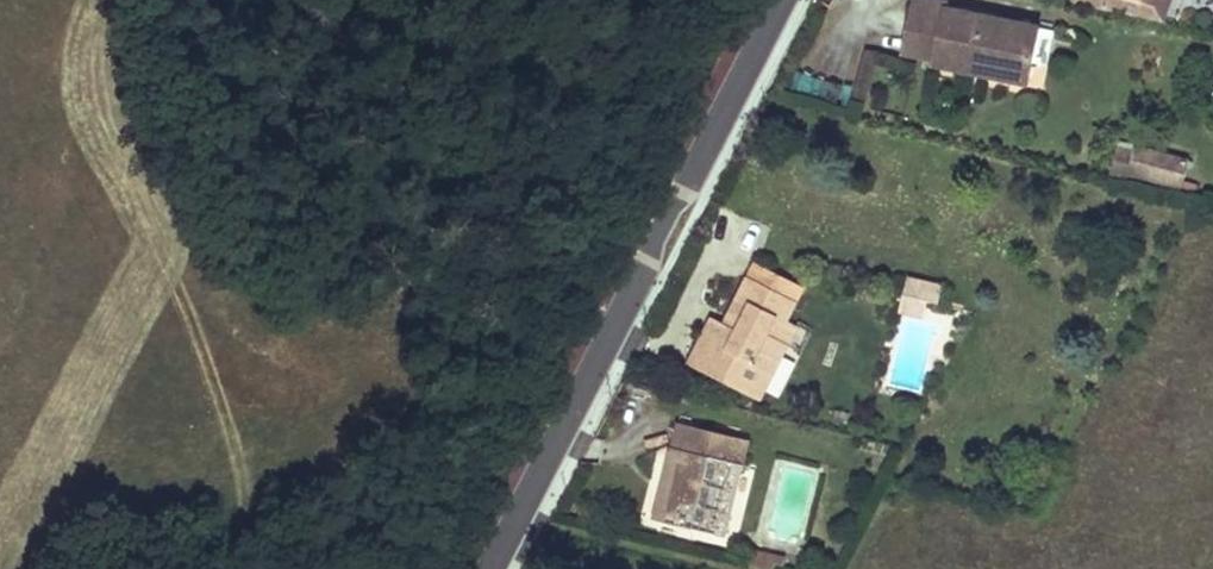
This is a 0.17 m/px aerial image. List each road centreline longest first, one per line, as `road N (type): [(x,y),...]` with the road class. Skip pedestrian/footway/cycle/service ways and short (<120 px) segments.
road 1 (residential): [(779,0),(489,568)]

